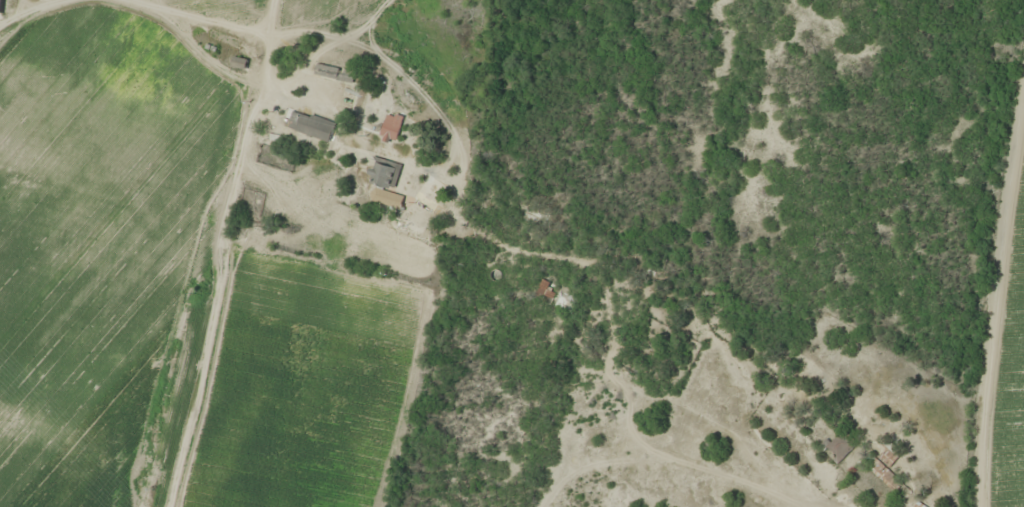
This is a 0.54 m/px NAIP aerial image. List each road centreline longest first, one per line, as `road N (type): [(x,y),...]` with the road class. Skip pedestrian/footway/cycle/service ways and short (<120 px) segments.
road 1 (residential): [(173,506),(213,335),(219,247),(262,100),(284,99),(358,128),(458,189)]

